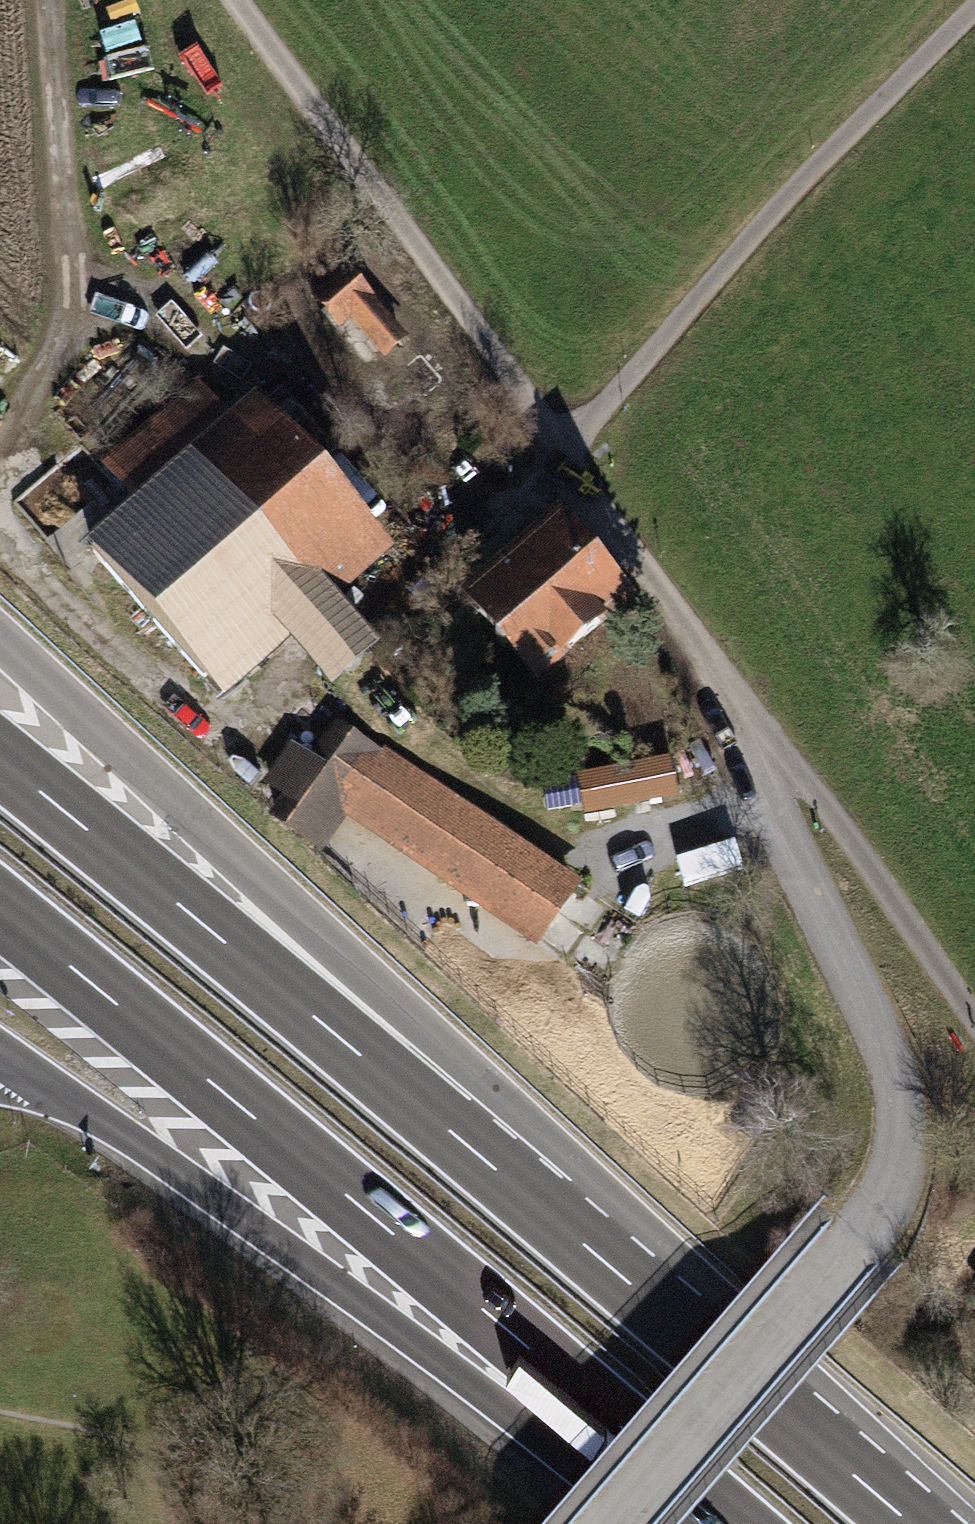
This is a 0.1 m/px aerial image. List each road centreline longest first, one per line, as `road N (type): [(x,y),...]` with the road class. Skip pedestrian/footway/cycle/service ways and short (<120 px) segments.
road 1 (unclassified): [(573,436),(707,646),(908,1105),(878,1237),(630,1523)]
road 2 (motorway): [(0,912),(733,1523)]
road 3 (motorway): [(666,1308),(113,741),(0,637)]
road 4 (motorway): [(666,1308),(0,758)]
road 5 (motorway): [(0,1054),(687,1523)]
road 6 (track): [(974,29),(573,436)]
road 7 (track): [(231,0),(573,436)]
road 8 (track): [(707,646),(974,1008)]
road 9 (track): [(93,402),(58,0)]
road 10 (motorway): [(912,1523),(666,1308)]

